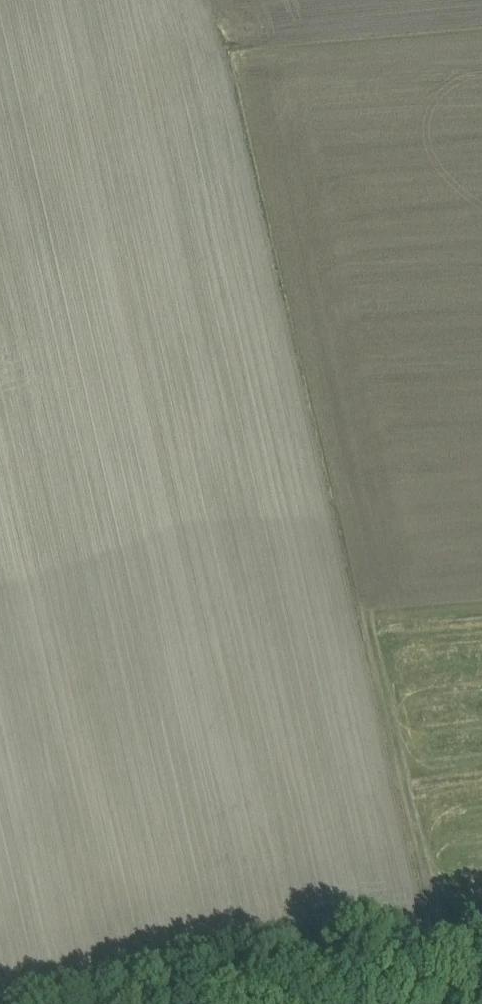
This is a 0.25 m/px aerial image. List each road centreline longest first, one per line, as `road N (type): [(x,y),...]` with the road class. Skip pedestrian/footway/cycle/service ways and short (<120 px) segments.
road 1 (residential): [(219,1003),(481,961)]

